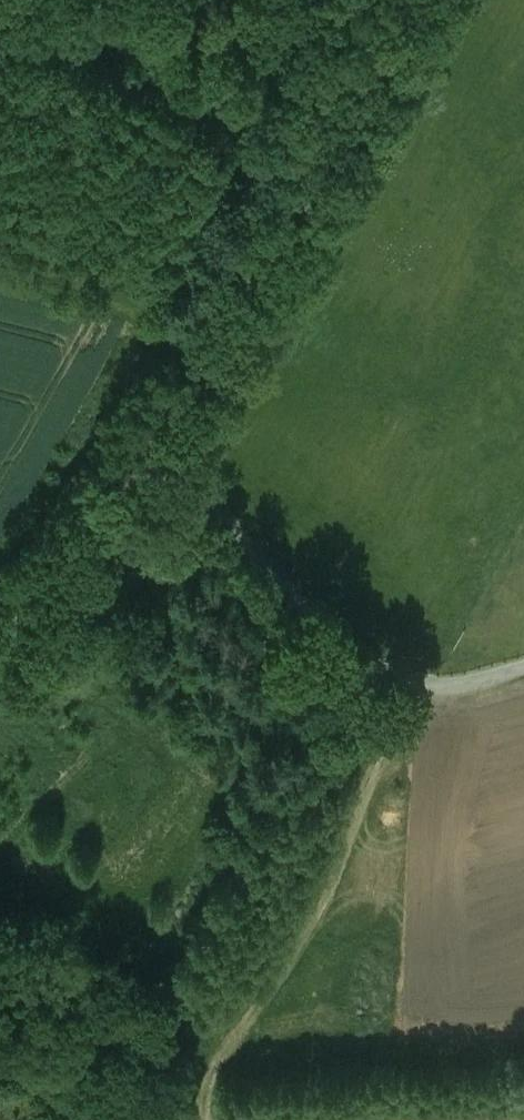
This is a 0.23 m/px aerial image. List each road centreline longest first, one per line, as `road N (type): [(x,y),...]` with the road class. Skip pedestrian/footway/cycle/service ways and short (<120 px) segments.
road 1 (unclassified): [(136,466),(181,403),(406,0)]
road 2 (unclassified): [(523,668),(437,686),(375,660),(136,466)]
road 3 (track): [(324,154),(9,0)]
road 4 (unclassified): [(0,631),(136,466)]

